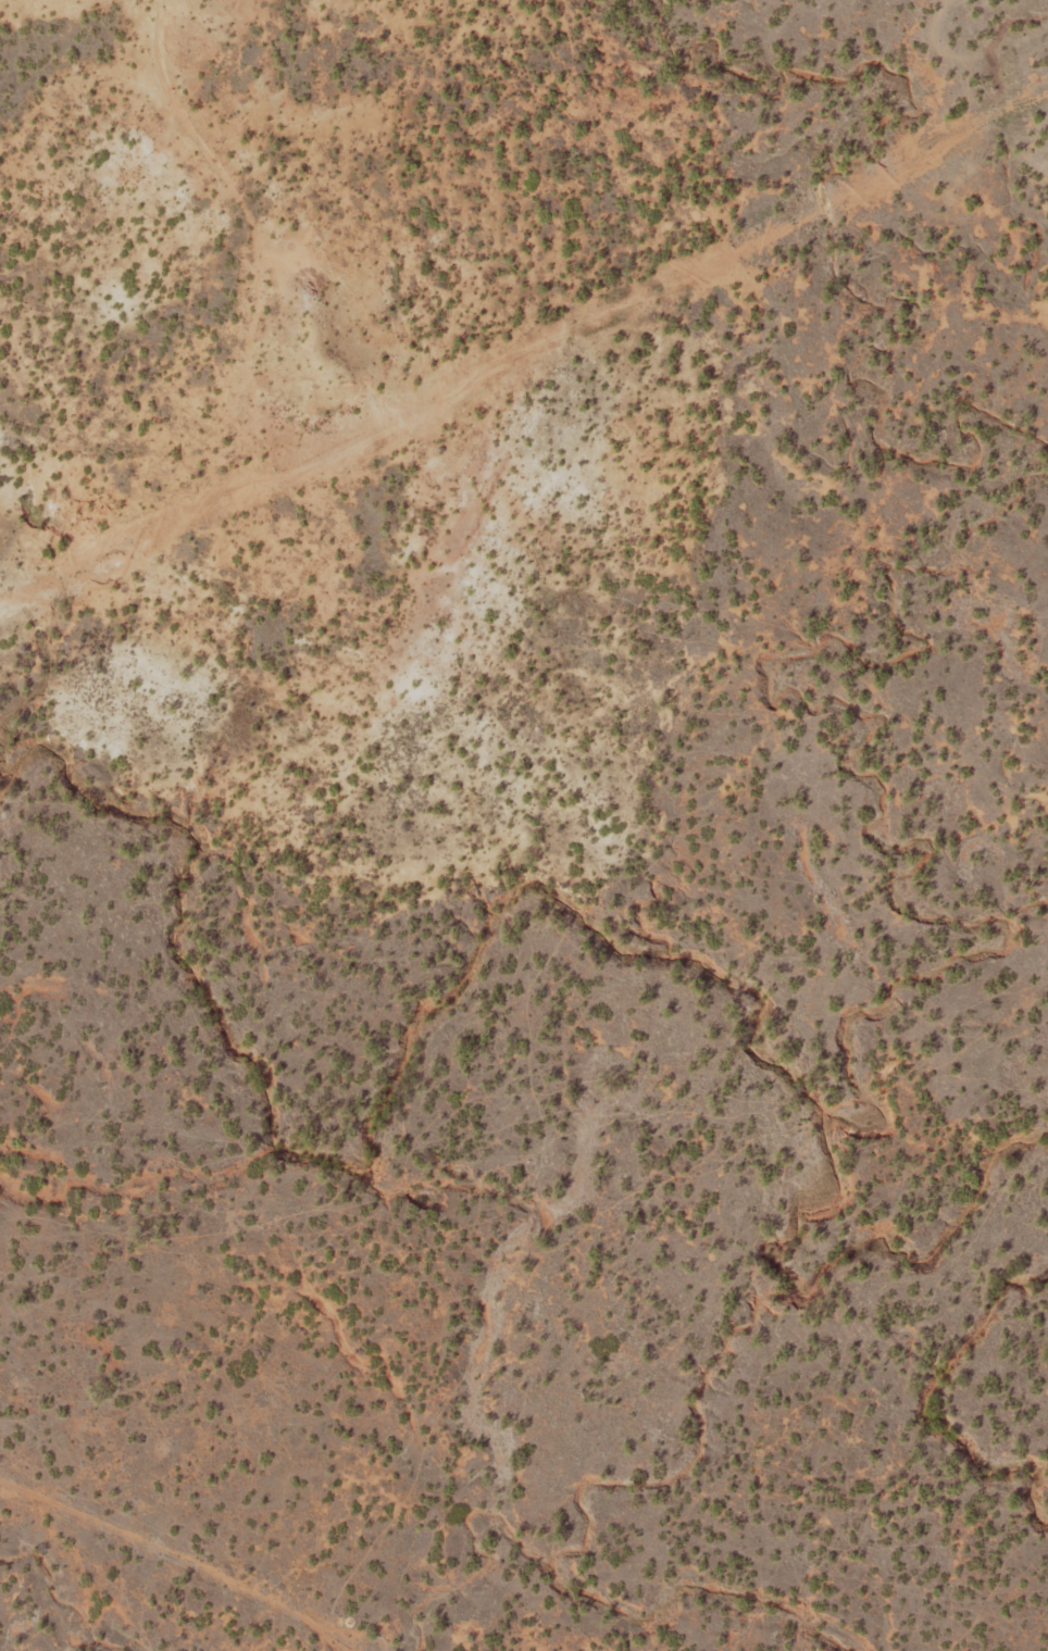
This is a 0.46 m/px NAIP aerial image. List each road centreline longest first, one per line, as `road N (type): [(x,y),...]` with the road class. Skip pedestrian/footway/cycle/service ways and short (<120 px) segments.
road 1 (track): [(120,0),(148,28),(159,116),(213,188),(252,282),(317,293),(438,342),(713,243),(1047,89)]
road 2 (track): [(0,517),(43,453),(99,430),(225,430),(247,447),(389,414),(438,342)]
road 3 (track): [(0,1467),(372,1650)]
road 4 (track): [(225,430),(252,282)]

